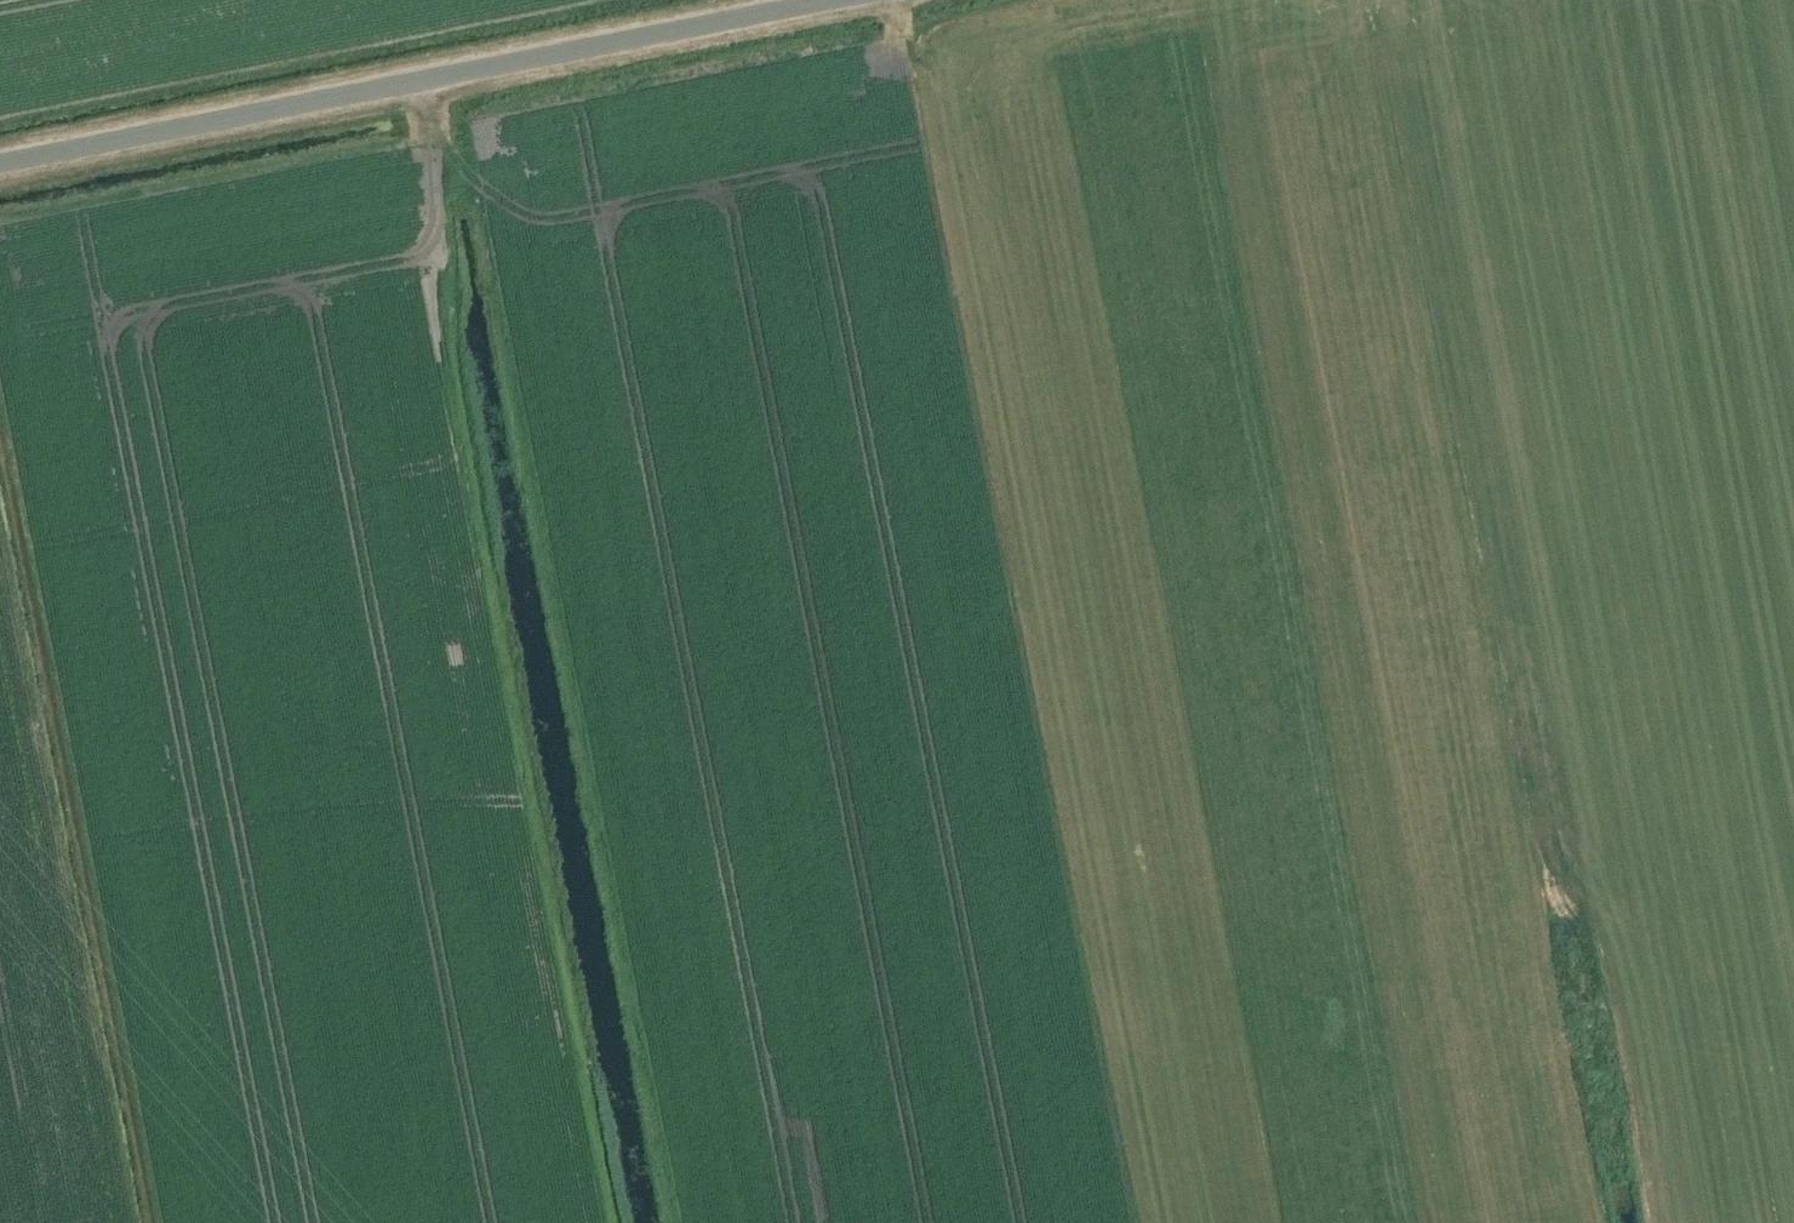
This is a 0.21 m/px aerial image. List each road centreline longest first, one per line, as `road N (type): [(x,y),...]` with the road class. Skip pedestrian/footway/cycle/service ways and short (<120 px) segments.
road 1 (unclassified): [(0,160),(818,0)]

